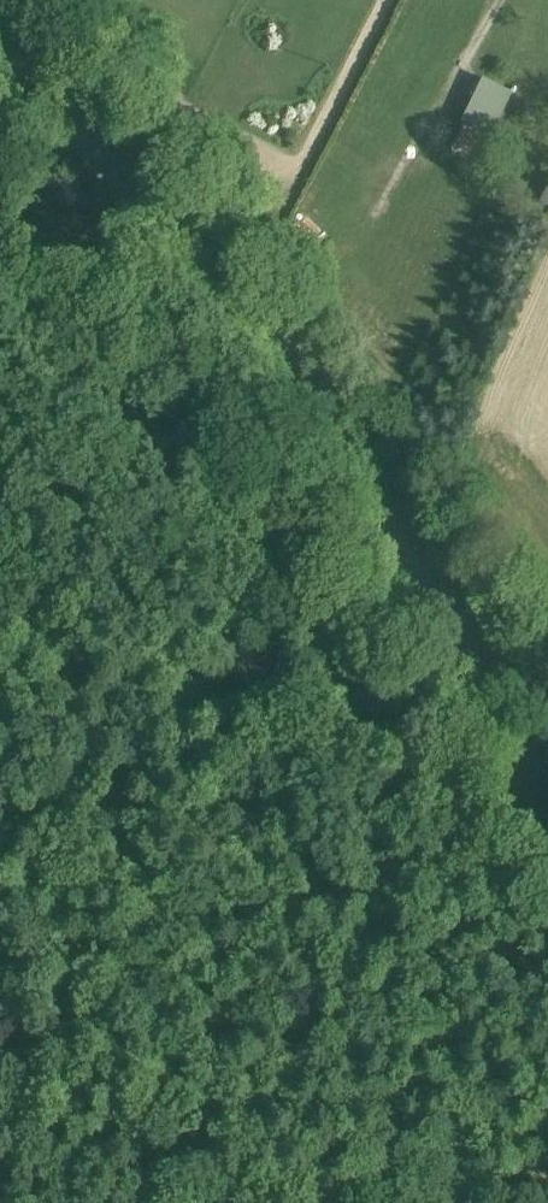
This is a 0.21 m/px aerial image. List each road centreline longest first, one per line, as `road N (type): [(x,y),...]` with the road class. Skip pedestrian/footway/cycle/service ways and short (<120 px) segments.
road 1 (unclassified): [(0,26),(547,723)]
road 2 (track): [(0,250),(89,330),(547,902)]

